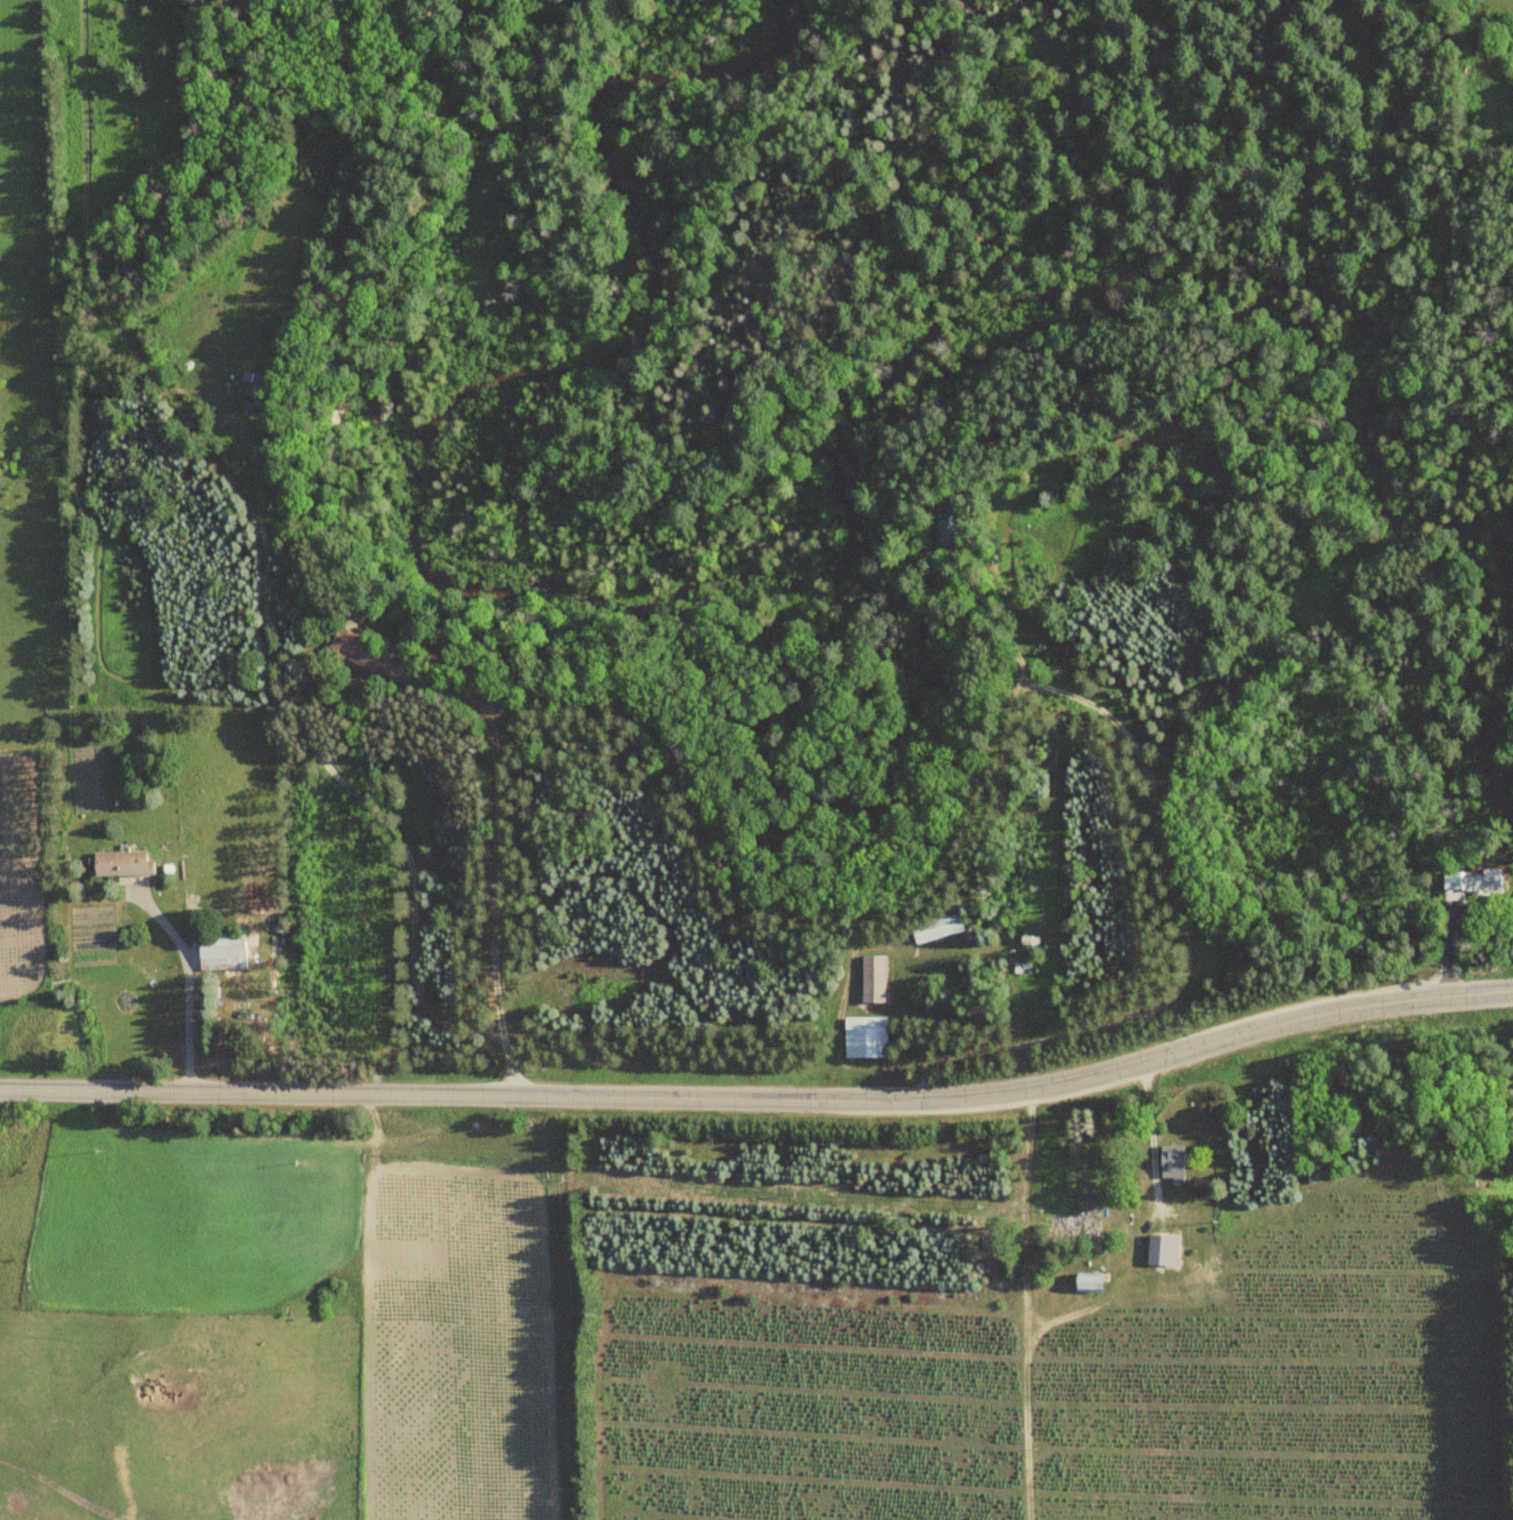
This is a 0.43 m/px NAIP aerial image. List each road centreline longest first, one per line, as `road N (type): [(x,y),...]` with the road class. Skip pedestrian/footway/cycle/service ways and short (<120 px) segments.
road 1 (tertiary): [(0,1090),(981,1096),(1311,1016),(1512,991)]

